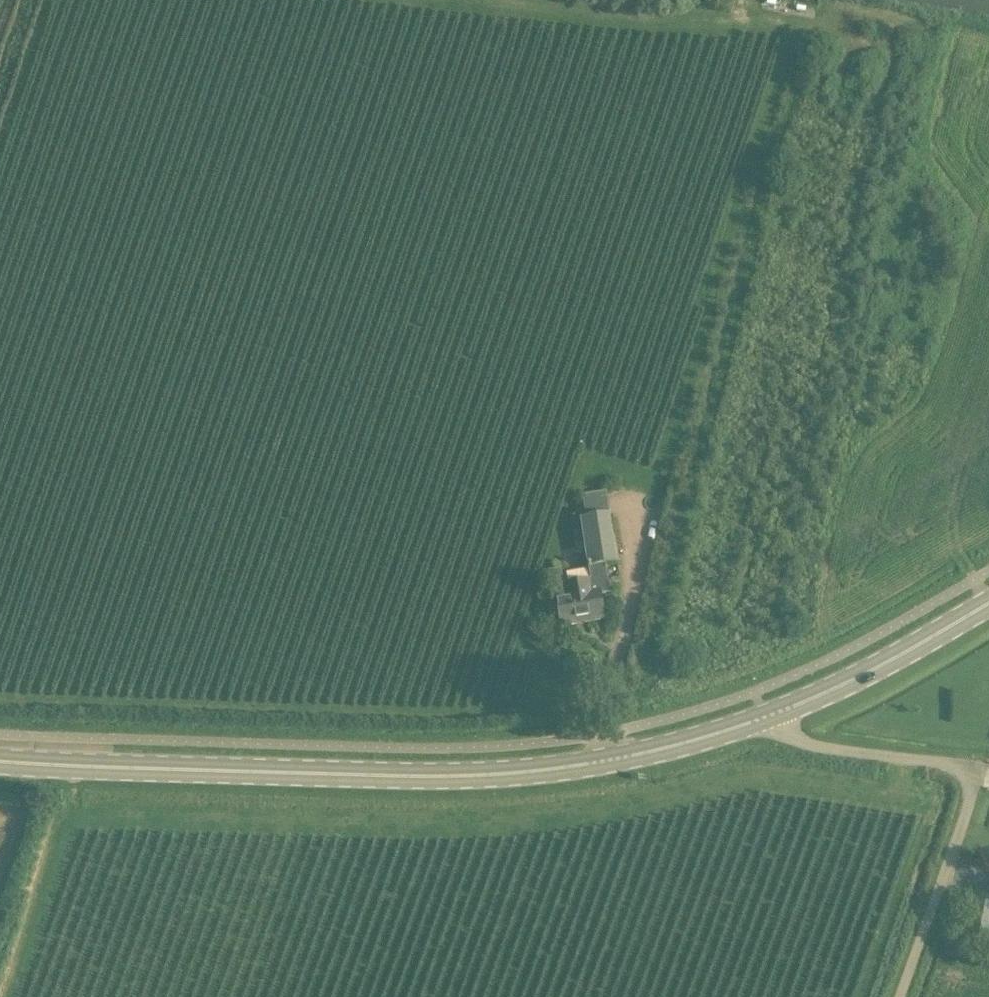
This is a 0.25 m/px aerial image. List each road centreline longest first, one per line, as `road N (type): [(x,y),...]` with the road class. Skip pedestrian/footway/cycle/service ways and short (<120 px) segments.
road 1 (primary): [(768,717),(668,751),(445,780),(0,760)]
road 2 (unclassified): [(900,996),(968,810),(966,776),(956,766),(801,742),(768,717)]
road 3 (primary): [(768,717),(891,661),(988,603)]

